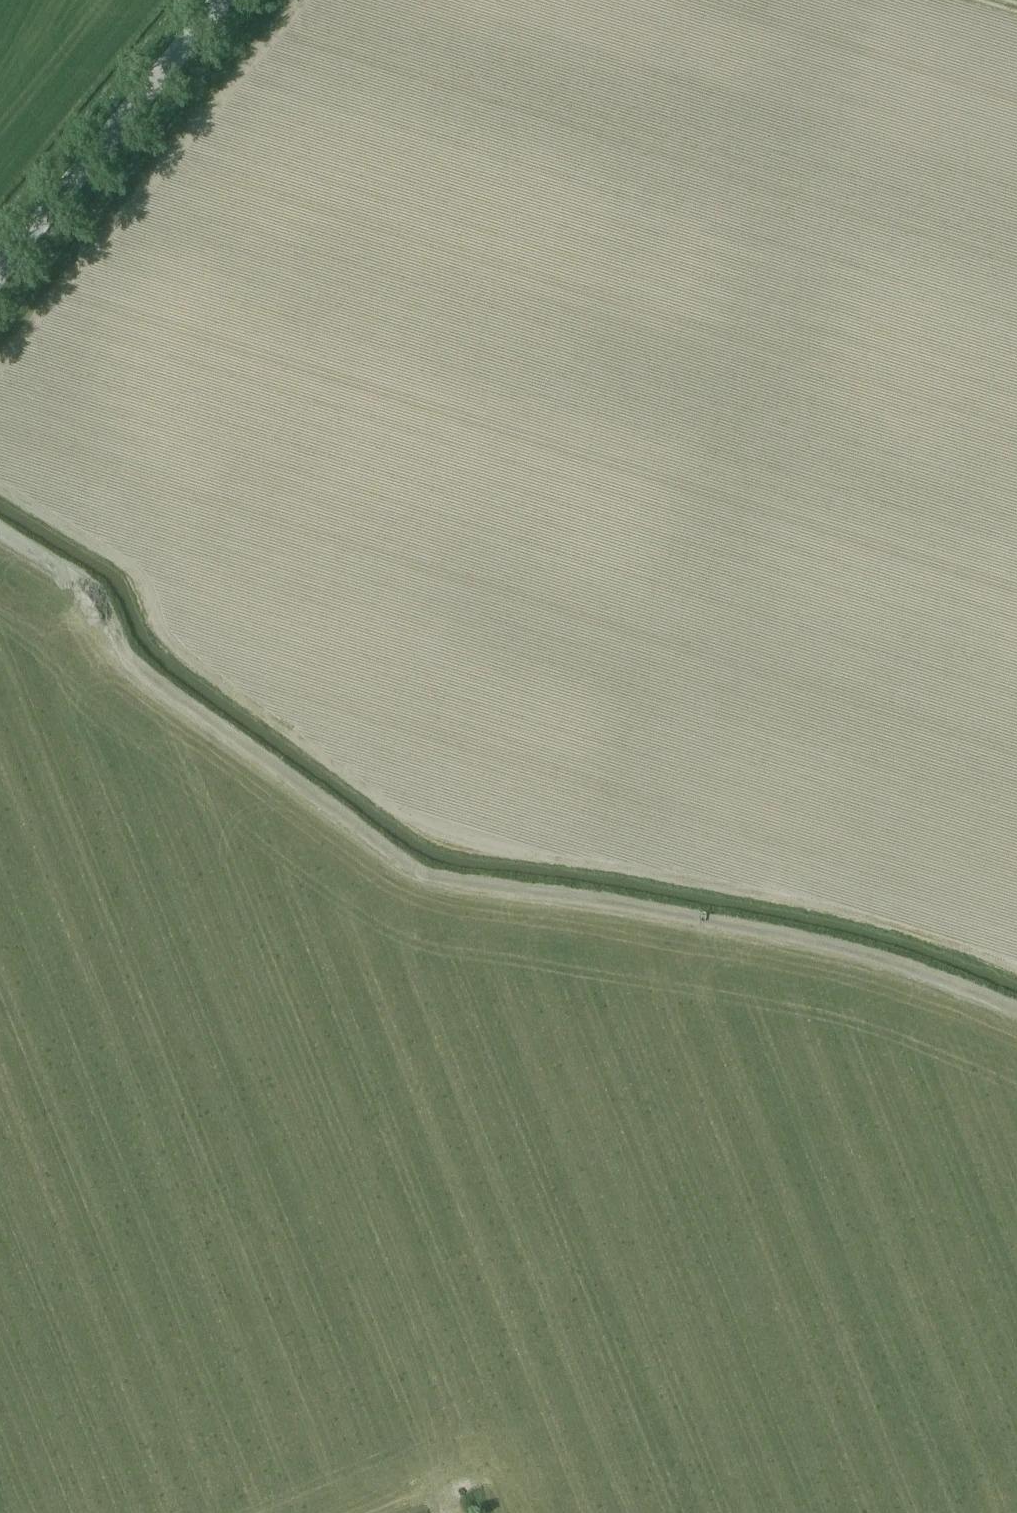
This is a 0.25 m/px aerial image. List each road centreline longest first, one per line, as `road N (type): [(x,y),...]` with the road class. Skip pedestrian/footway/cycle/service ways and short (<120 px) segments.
road 1 (tertiary): [(0,269),(220,0)]

